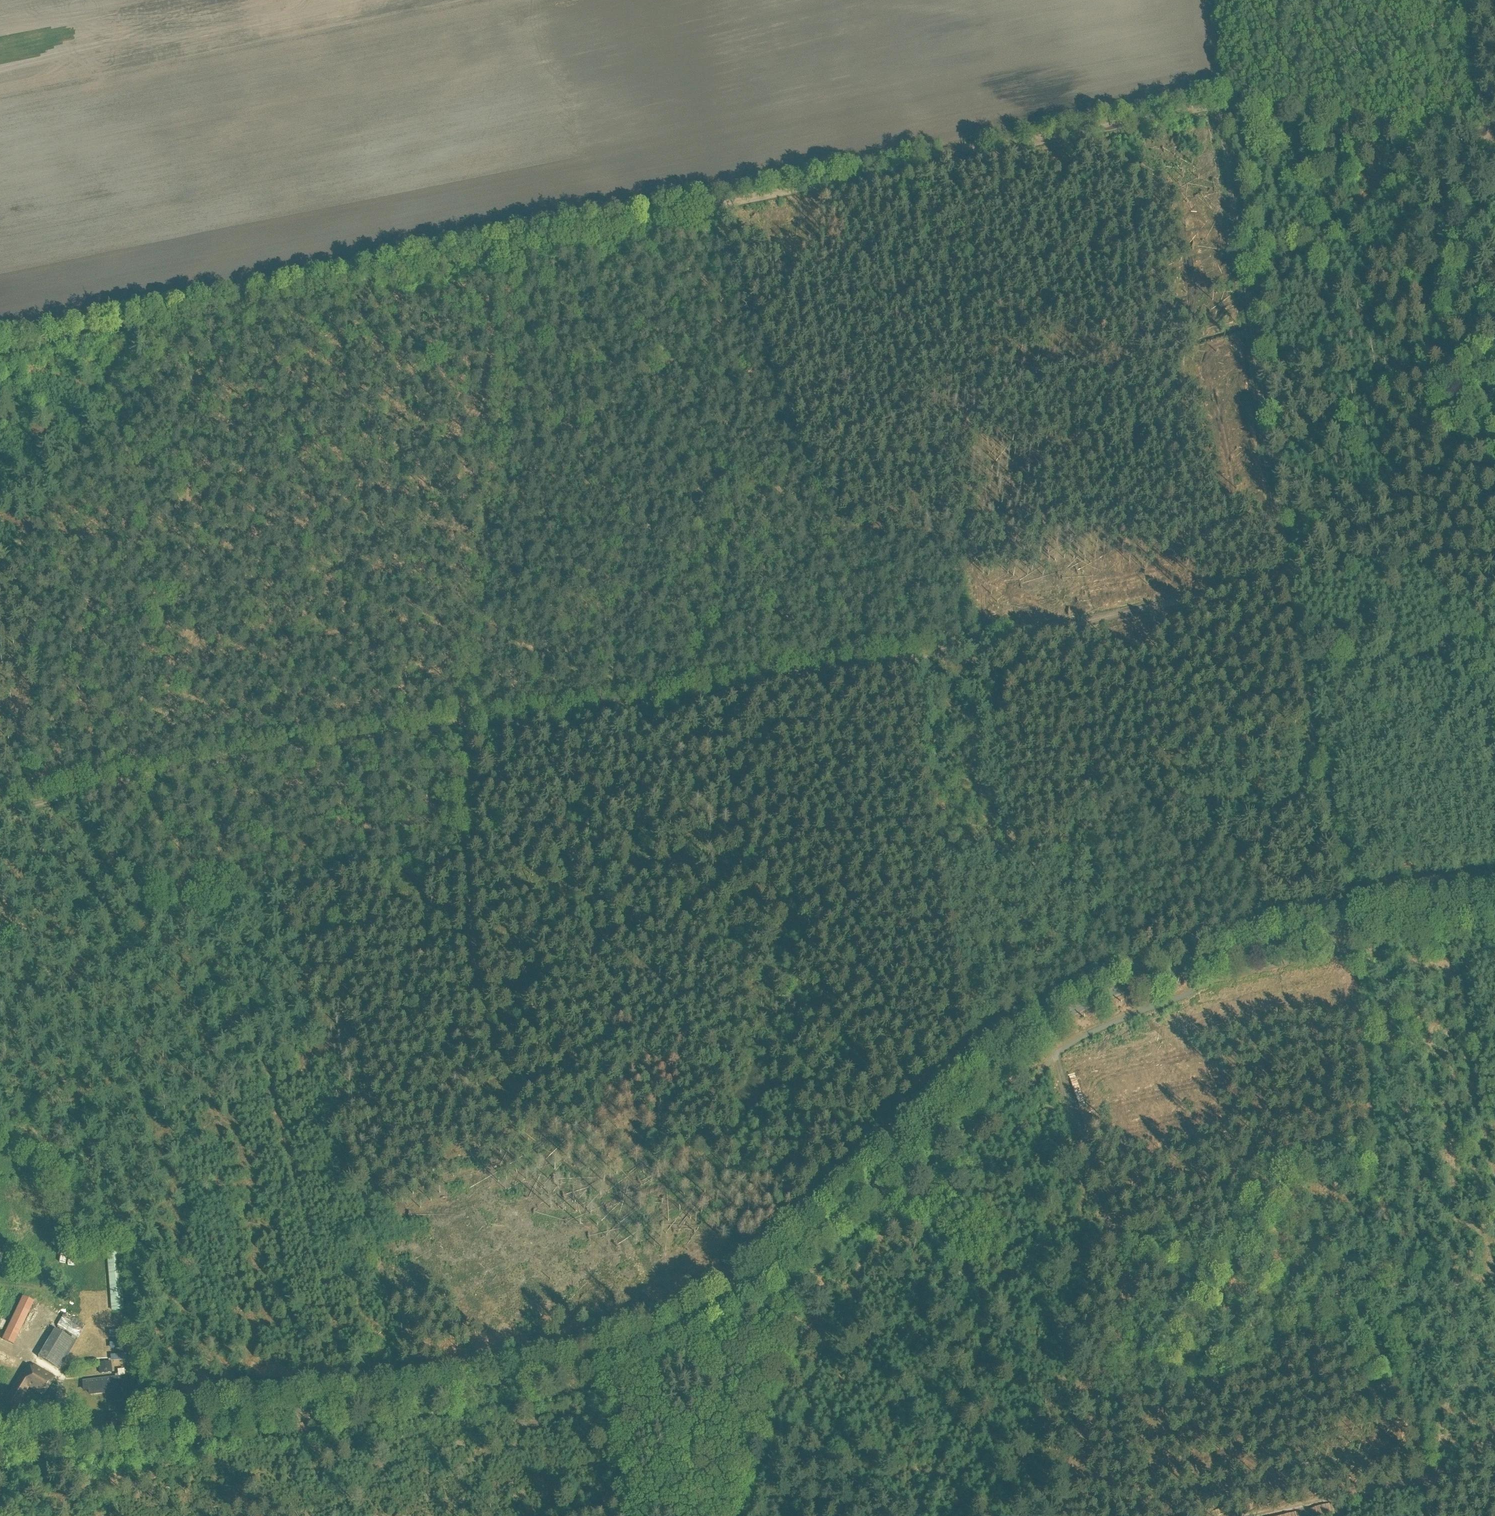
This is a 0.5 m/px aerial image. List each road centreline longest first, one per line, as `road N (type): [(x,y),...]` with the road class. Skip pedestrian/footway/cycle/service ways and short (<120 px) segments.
road 1 (track): [(0,806),(279,750),(1008,638),(1269,579),(1316,538),(1494,208)]
road 2 (tertiary): [(0,1445),(416,1397),(607,1355),(673,1327),(772,1267),(1008,1051),(1090,1003),(1269,945),(1494,912)]
road 3 (track): [(0,351),(1219,106)]
road 4 (track): [(1353,929),(1351,852),(1325,809),(1219,106)]
road 5 (track): [(1219,106),(1492,140)]
road 6 (track): [(1427,1481),(1252,1515)]
road 7 (track): [(1492,140),(1459,0)]

